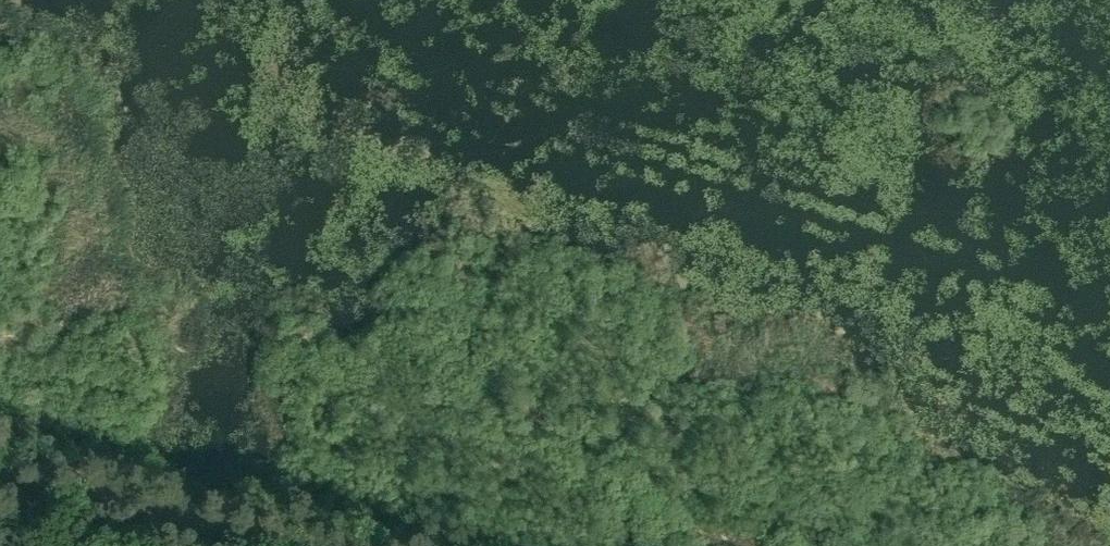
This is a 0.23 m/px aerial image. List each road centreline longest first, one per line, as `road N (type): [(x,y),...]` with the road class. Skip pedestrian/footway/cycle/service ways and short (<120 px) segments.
road 1 (track): [(0,461),(272,533)]

